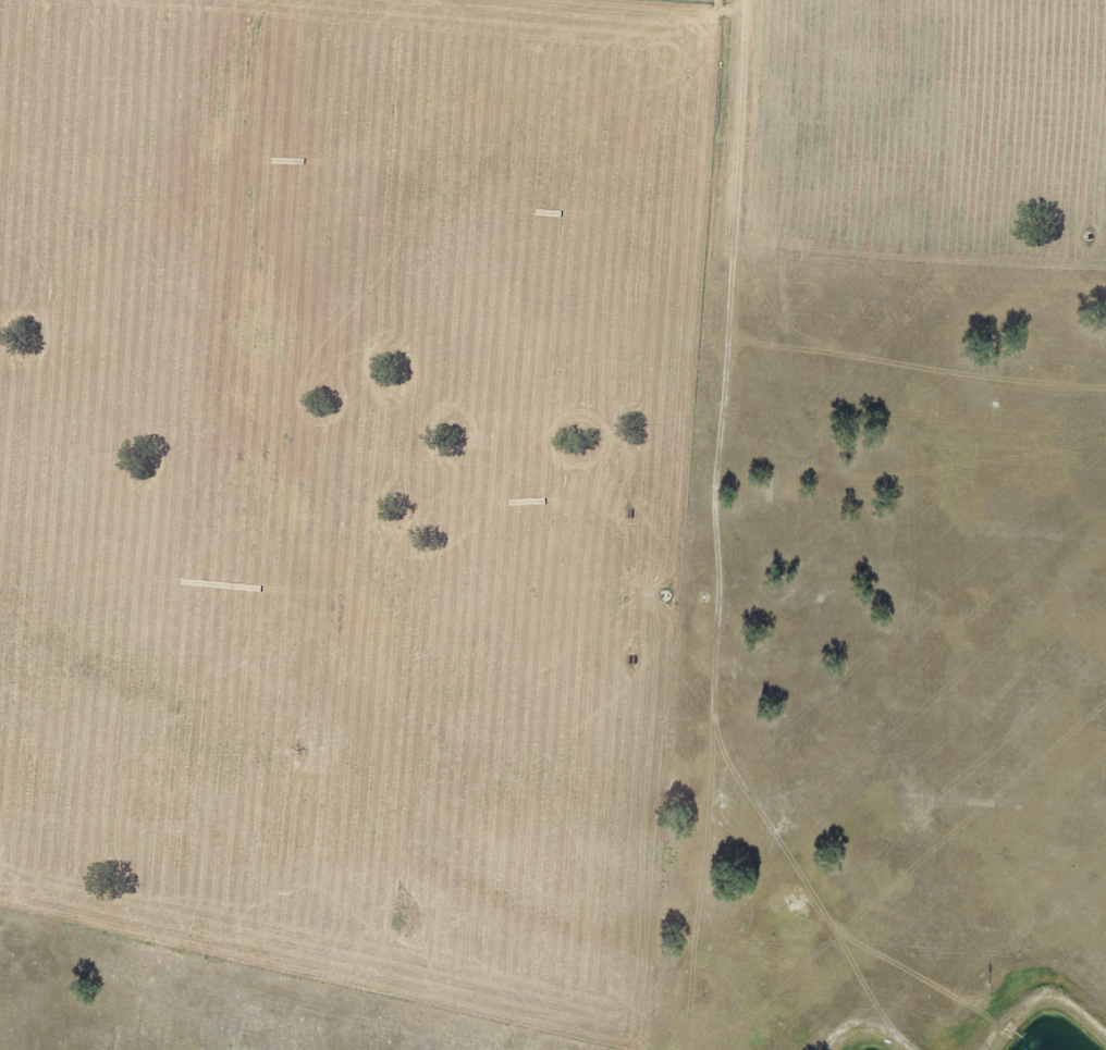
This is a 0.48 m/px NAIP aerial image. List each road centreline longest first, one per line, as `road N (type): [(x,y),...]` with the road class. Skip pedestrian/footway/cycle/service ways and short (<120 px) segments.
road 1 (track): [(748,0),(723,417),(712,482),(721,596),(692,1049)]

